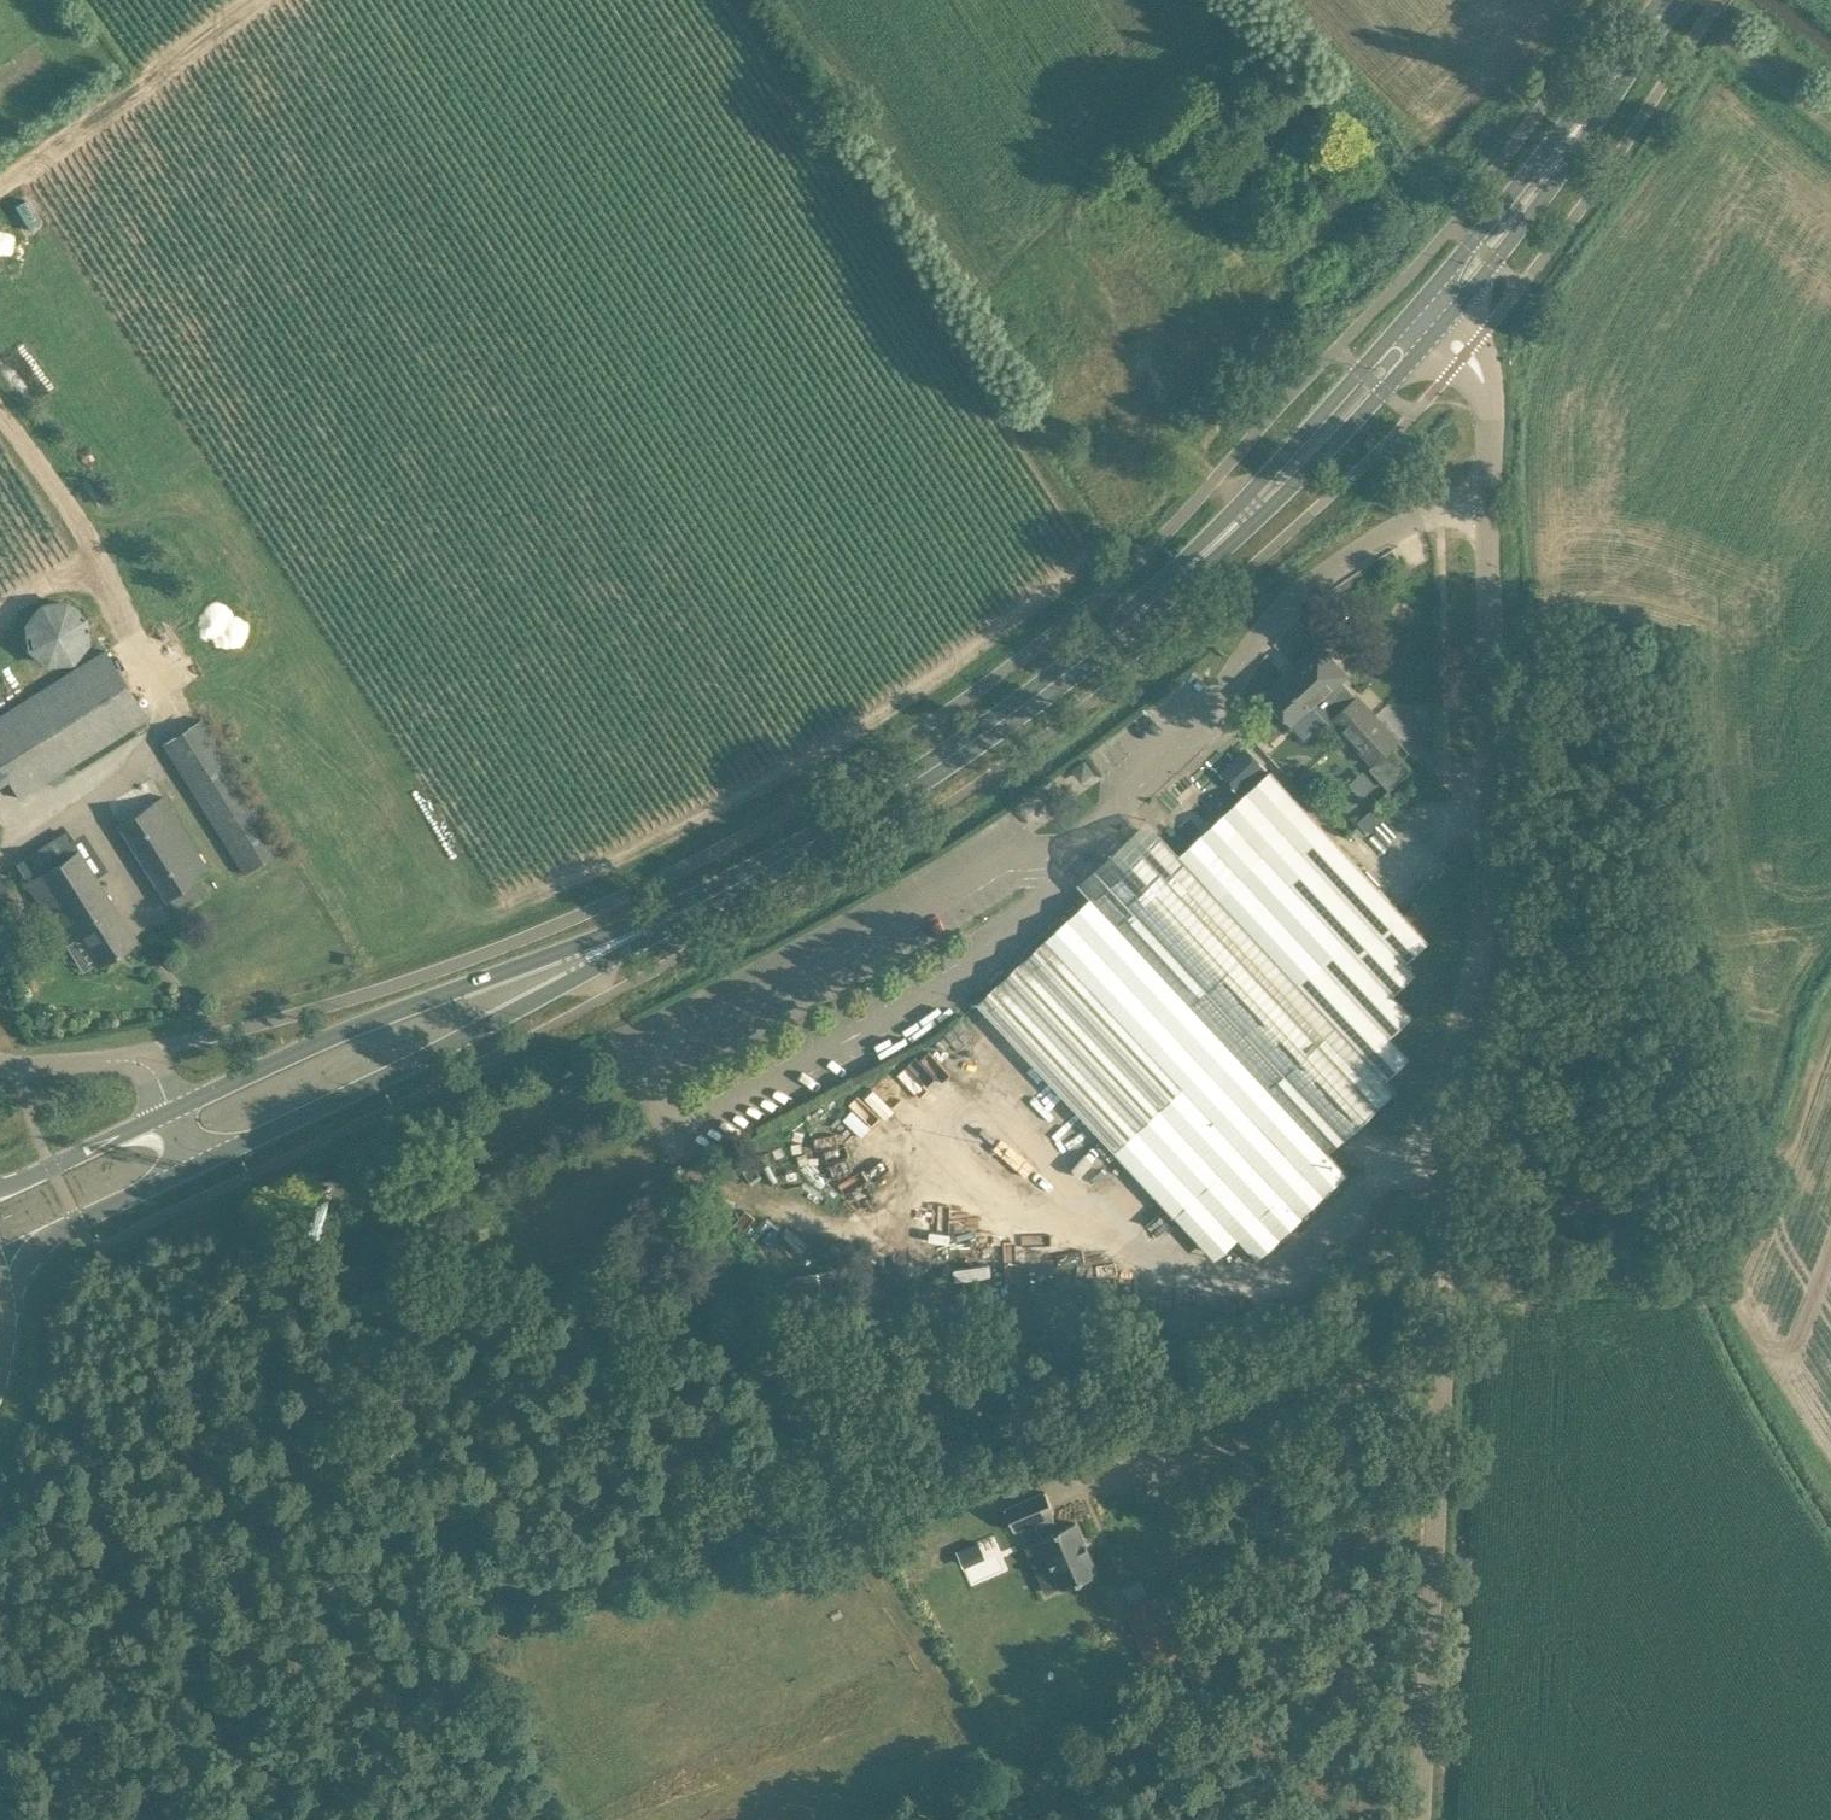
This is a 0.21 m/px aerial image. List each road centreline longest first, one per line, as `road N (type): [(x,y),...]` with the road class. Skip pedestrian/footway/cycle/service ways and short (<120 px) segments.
road 1 (unclassified): [(1410,1819),(1479,509),(1478,373),(1437,338)]
road 2 (secondary): [(552,972),(887,800),(1077,671),(1264,505)]
road 3 (secondary): [(552,972),(383,1015),(173,1111)]
road 4 (secondary): [(199,1165),(401,1071),(552,972)]
road 5 (track): [(0,415),(106,568),(156,681),(154,730)]
road 6 (track): [(1440,1238),(1699,1162),(1772,1161)]
road 7 (track): [(0,186),(261,0)]
road 8 (secondary): [(1437,338),(1543,209),(1584,123)]
road 9 (secondary): [(1584,123),(1549,153),(1412,318)]
road 10 (secondary): [(6,1294),(35,1237),(199,1165)]
road 11 (secondary): [(1264,505),(1321,470),(1437,338)]
road 12 (secondary): [(1412,318),(1273,472),(1264,505)]
road 13 (unclassified): [(173,1111),(139,1059),(0,1066)]
road 14 (secondary): [(173,1111),(0,1182)]
road 15 (secondary): [(1584,123),(1674,0)]

